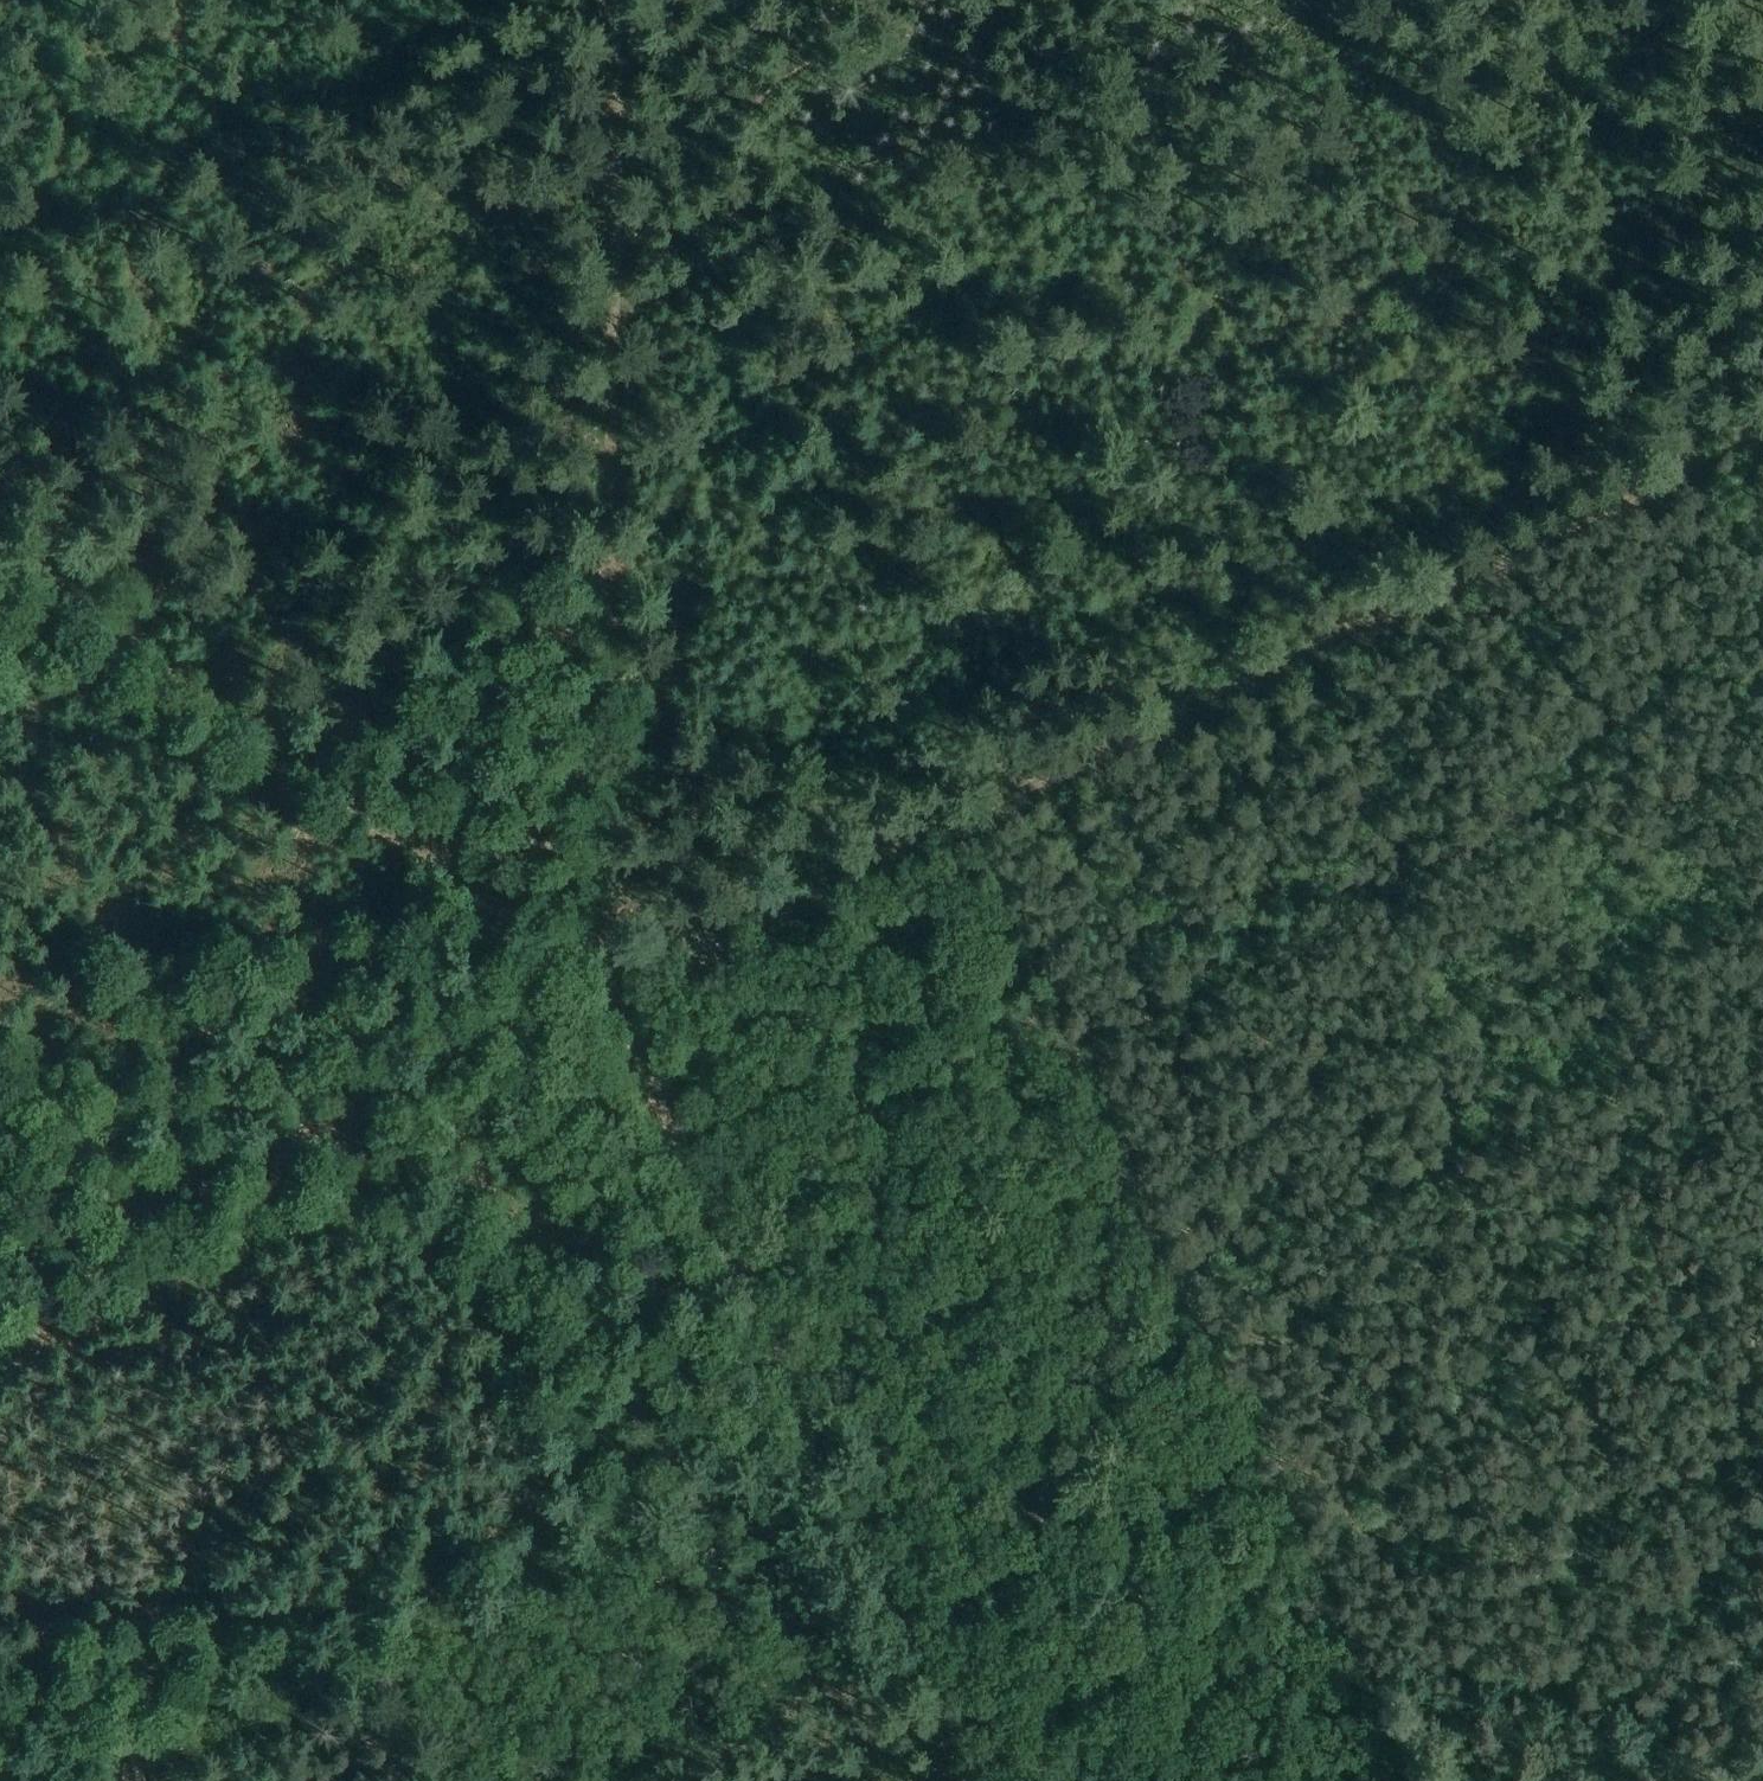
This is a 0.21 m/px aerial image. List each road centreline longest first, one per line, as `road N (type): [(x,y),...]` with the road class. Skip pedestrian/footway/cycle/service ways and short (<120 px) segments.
road 1 (track): [(978,1780),(615,992),(608,946),(618,0)]
road 2 (track): [(1762,437),(615,992)]
road 3 (track): [(608,946),(582,946),(534,926),(0,550)]

